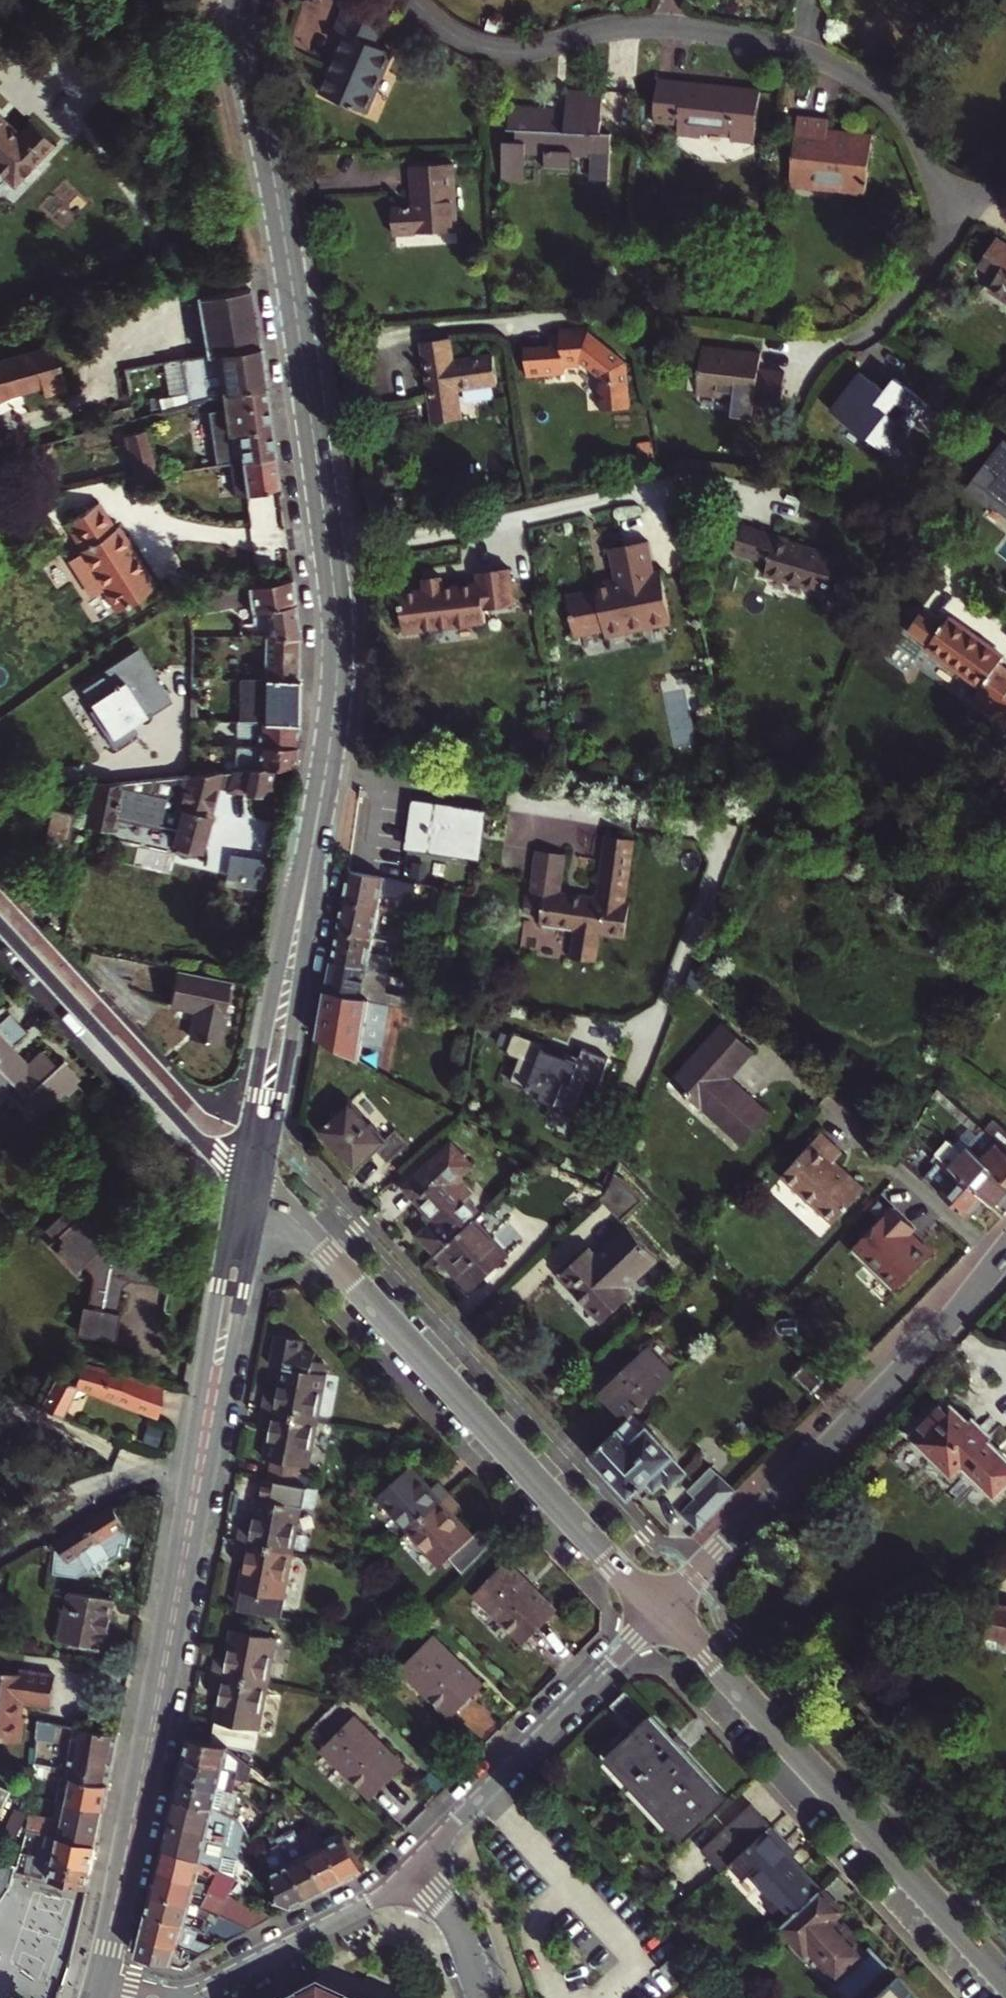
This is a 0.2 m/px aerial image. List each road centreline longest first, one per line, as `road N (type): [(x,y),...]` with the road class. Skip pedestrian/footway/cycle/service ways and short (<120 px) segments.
road 1 (secondary): [(236,0),(289,271),(338,641),(326,762),(252,1170)]
road 2 (residential): [(416,0),(460,38),(502,52),(638,28),(689,28),(813,55),(874,89),(916,137),(945,229),(921,273),(856,337)]
road 3 (tertiary): [(246,1203),(297,1223),(662,1614)]
road 4 (secondary): [(204,1436),(97,1984)]
road 5 (tertiary): [(662,1614),(778,1501),(1005,1252)]
road 6 (tertiary): [(662,1614),(953,1921)]
road 7 (residential): [(0,914),(172,1102),(252,1170)]
road 8 (tertiary): [(413,1869),(662,1614)]
road 9 (tertiary): [(97,1984),(188,1996),(374,1902),(413,1869)]
road 10 (secondary): [(246,1203),(204,1436)]
road 11 (residential): [(0,1554),(204,1436)]
road 12 (residential): [(413,1869),(462,1941),(483,1997)]

